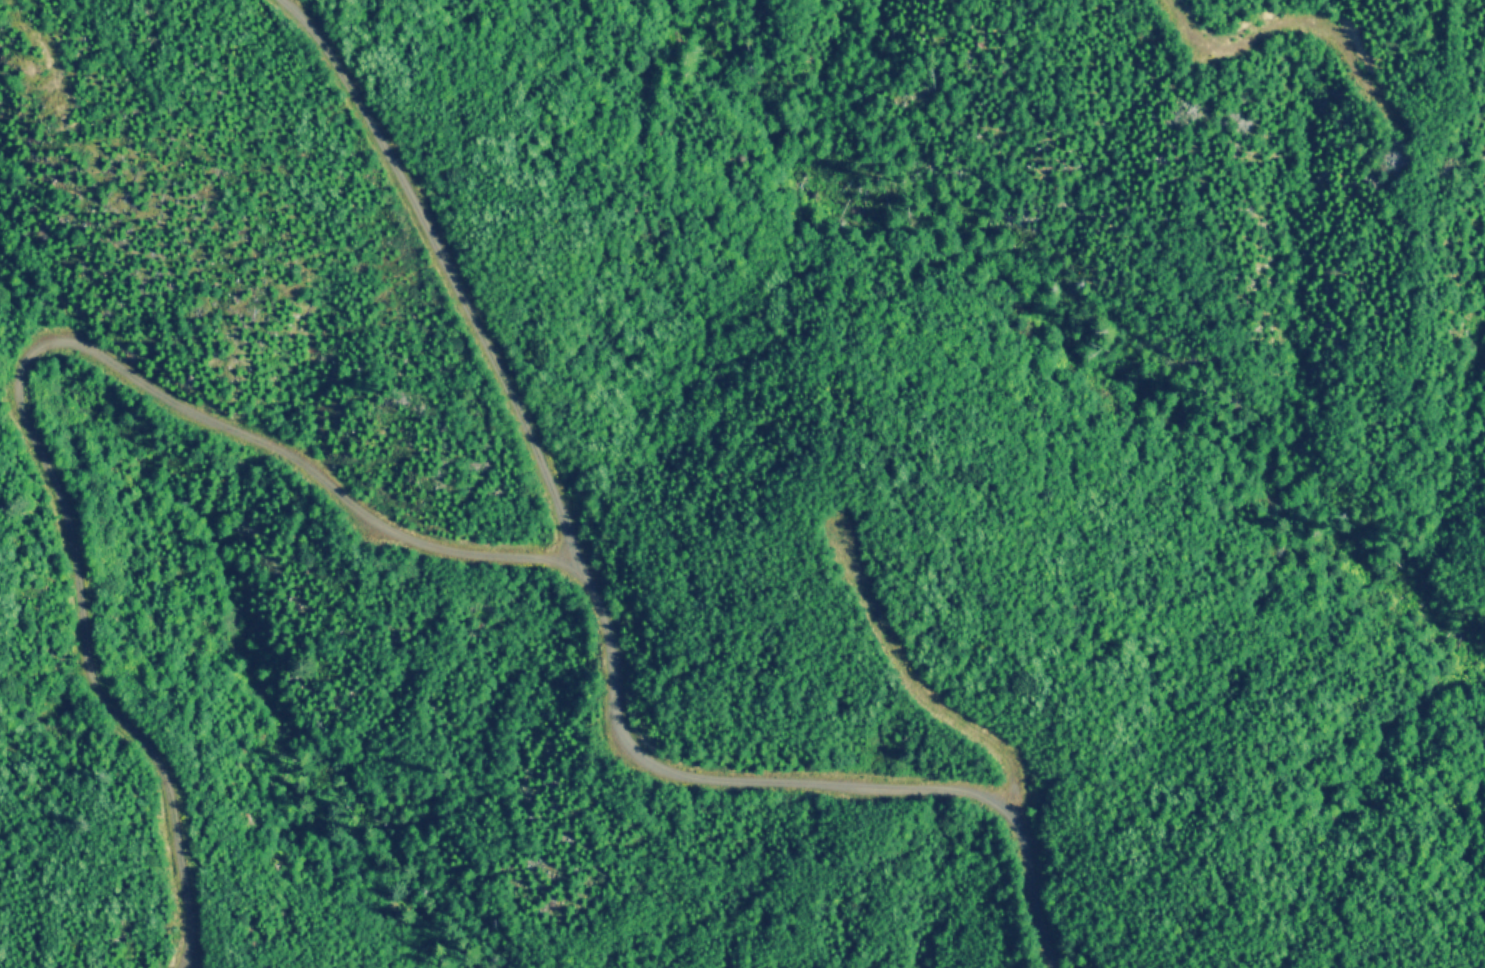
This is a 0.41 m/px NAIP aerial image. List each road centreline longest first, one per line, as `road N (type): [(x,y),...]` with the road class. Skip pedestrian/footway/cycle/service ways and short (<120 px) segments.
road 1 (track): [(567,587),(525,557),(408,545),(280,456),(184,418),(93,356),(50,338),(26,348),(12,369),(16,400),(83,577),(97,686),(171,763),(189,824),(205,919),(197,967)]
road 2 (residential): [(1051,967),(1020,832),(984,801),(714,782),(664,770),(624,729),(567,587)]
road 3 (residential): [(567,587),(511,419),(407,197),(323,33),(288,0)]

